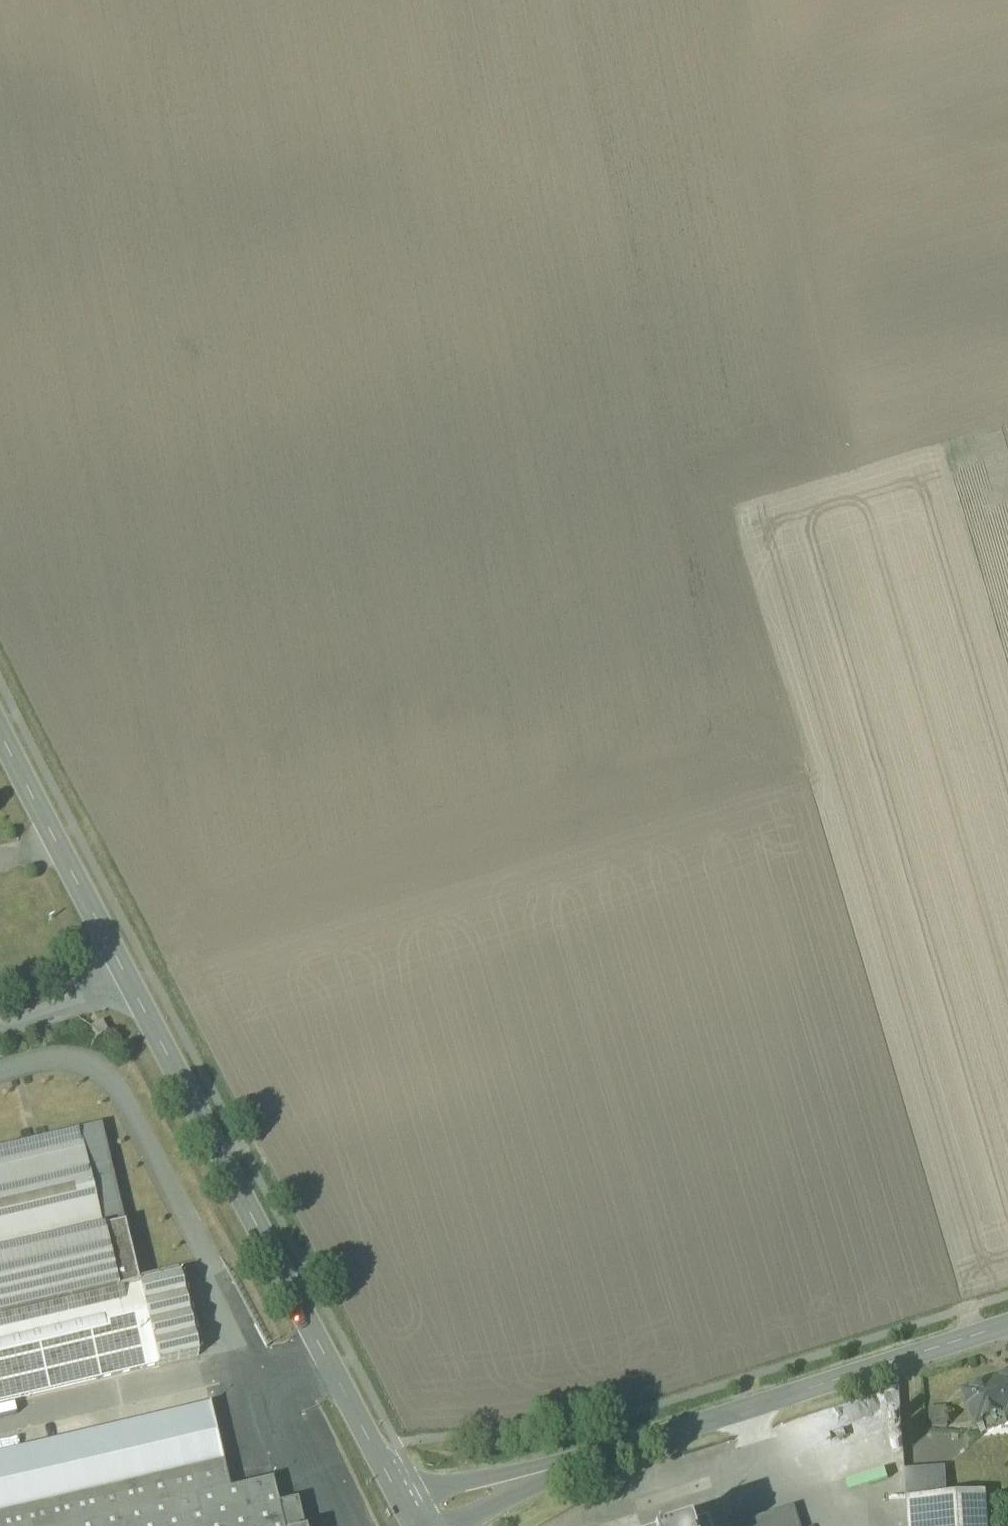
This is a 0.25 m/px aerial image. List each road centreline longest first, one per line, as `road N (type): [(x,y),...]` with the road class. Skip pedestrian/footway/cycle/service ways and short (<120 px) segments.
road 1 (secondary): [(0,733),(414,1519)]
road 2 (tertiary): [(414,1519),(1007,1325)]

